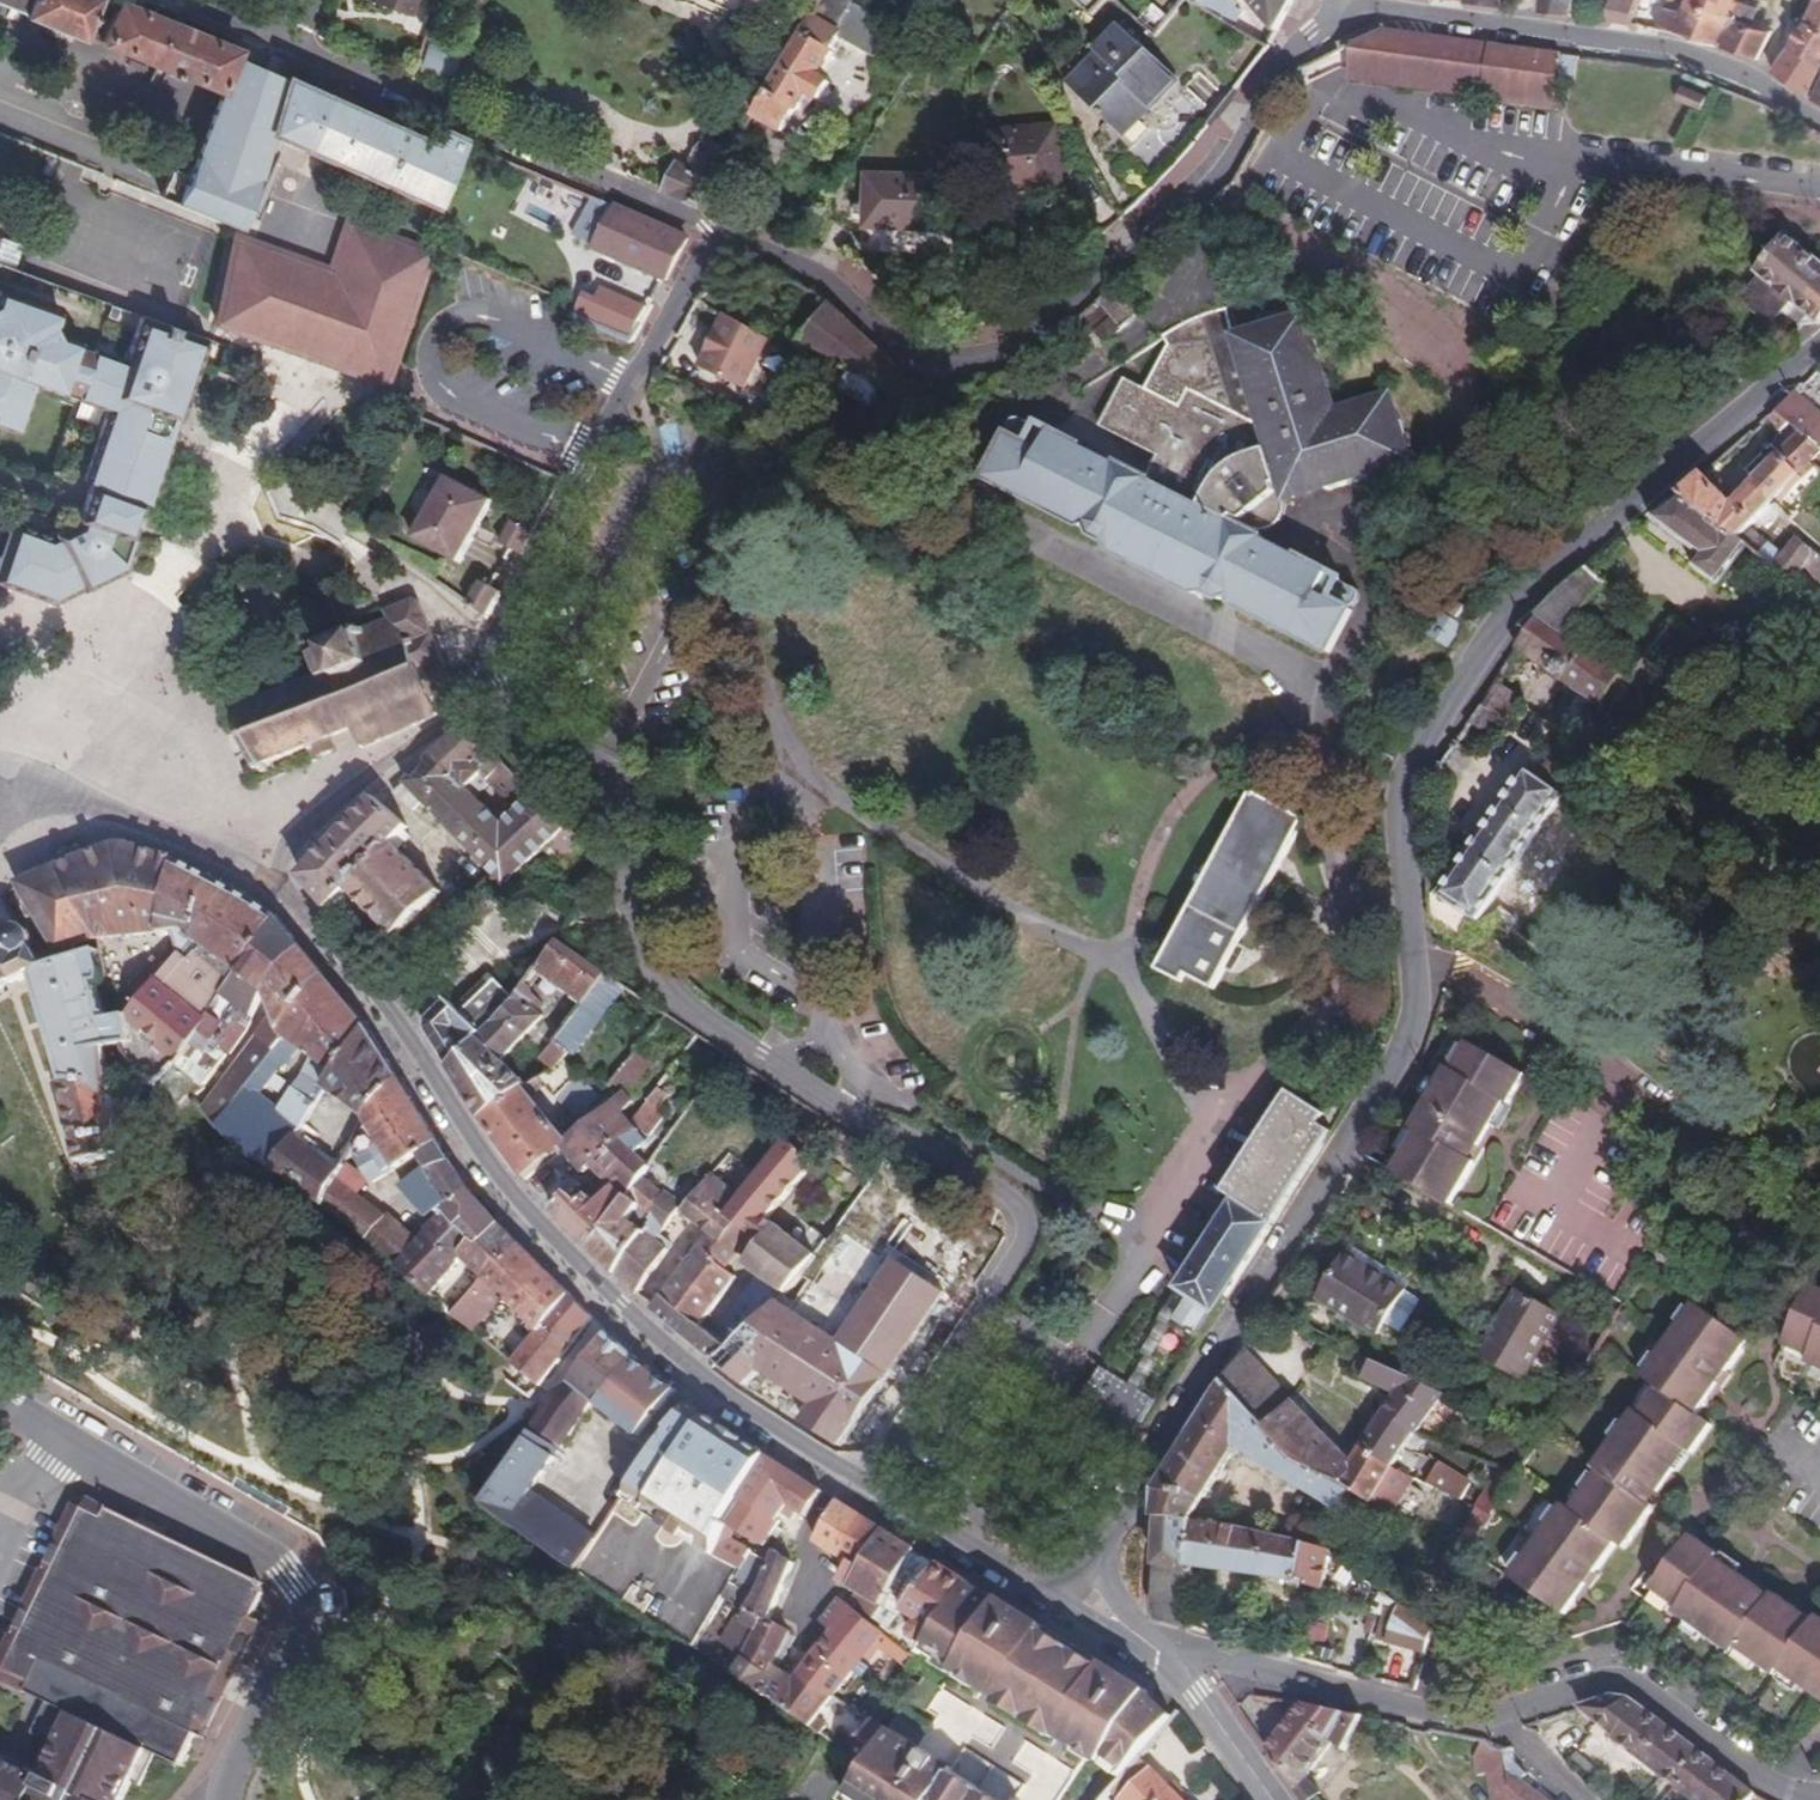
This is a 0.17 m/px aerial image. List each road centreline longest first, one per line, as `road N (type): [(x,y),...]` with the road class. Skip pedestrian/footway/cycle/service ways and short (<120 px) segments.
road 1 (tertiary): [(275,888),(353,961),(512,1194),(618,1303),(732,1400),(1042,1591)]
road 2 (residential): [(485,670),(519,717),(623,792),(648,957),(678,1002),(1017,1208),(1025,1234),(982,1310)]
road 3 (residential): [(1340,8),(1283,59),(1218,175),(1087,291),(999,356),(951,364),(903,354),(818,279),(725,240)]
road 4 (tertiary): [(1403,953),(1394,809),(1404,762),(1432,718),(1535,587),(1819,342)]
road 5 (tertiary): [(1096,1564),(1128,1494),(1240,1322),(1394,1054),(1409,996),(1403,953)]
road 6 (residential): [(725,240),(693,215),(187,0)]
road 7 (residential): [(220,1799),(303,1615),(289,1580),(260,1551),(71,1441)]
road 8 (residential): [(1819,120),(1743,73),(1676,52),(1340,8)]
road 9 (residential): [(725,240),(690,276),(626,386),(512,602),(485,670)]
road 10 (residential): [(1501,1719),(1600,1680),(1639,1685),(1769,1783),(1819,1799)]
road 11 (residential): [(1175,1662),(1204,1652),(1451,1716),(1501,1719)]
road 12 (residential): [(1671,1128),(1504,1008),(1403,953)]
road 13 (residential): [(485,670),(444,726),(296,835),(275,888)]
road 14 (tertiary): [(2,784),(275,888)]
road 15 (tertiary): [(1274,1799),(1175,1662)]
road 16 (tertiary): [(1042,1591),(1158,1660),(1175,1662)]
road 17 (tertiary): [(1175,1662),(1096,1564)]

